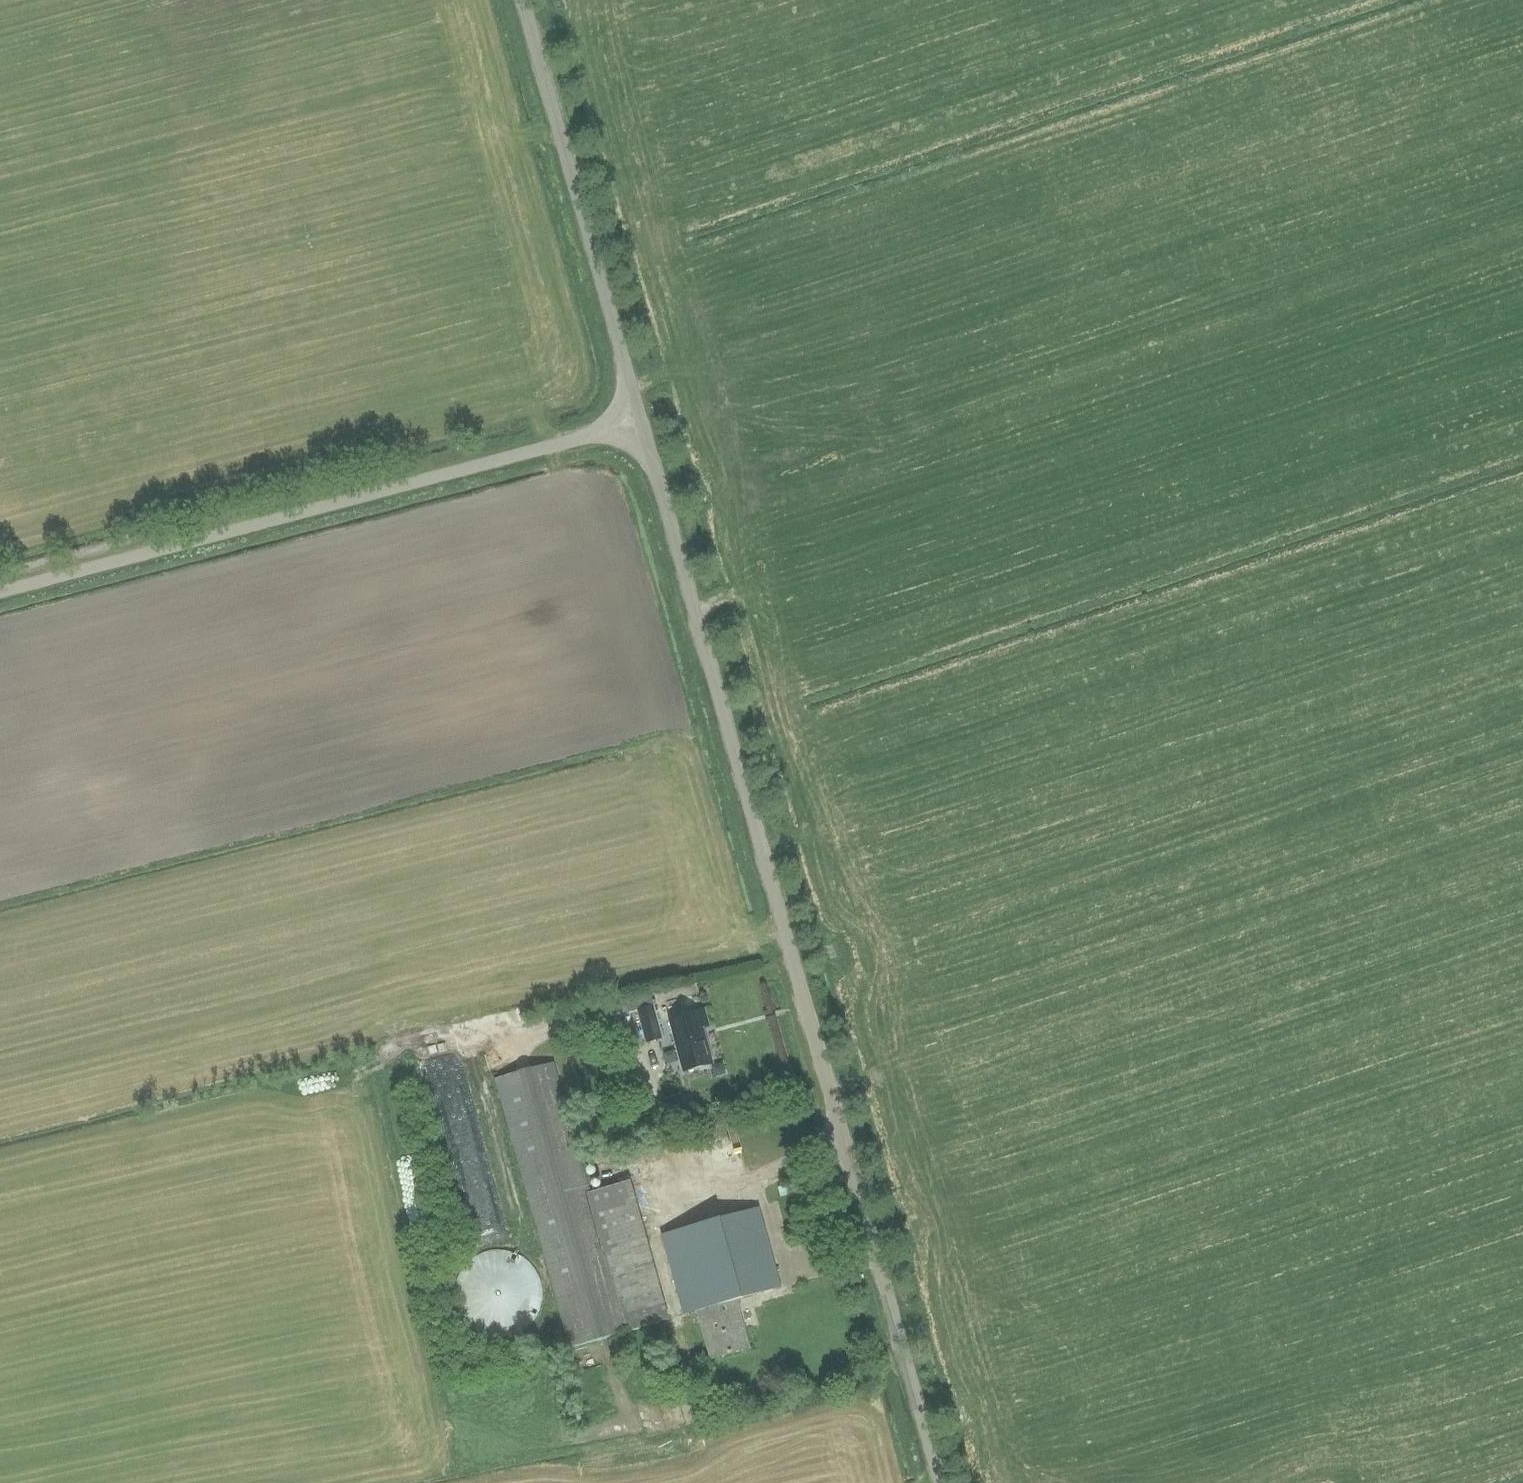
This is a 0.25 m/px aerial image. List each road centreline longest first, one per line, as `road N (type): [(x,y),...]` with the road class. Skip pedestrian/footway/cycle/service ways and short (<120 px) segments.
road 1 (unclassified): [(941,1482),(641,421)]
road 2 (unclassified): [(0,591),(641,421)]
road 3 (unclassified): [(641,421),(525,0)]

